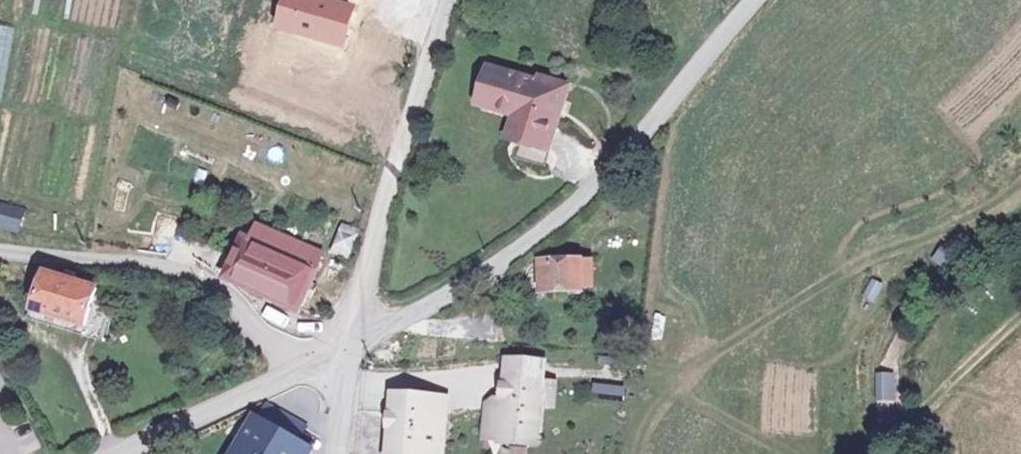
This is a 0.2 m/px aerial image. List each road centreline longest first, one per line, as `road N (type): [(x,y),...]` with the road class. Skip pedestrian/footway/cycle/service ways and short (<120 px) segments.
road 1 (unclassified): [(347,345),(516,256),(650,132),(754,0)]
road 2 (unclassified): [(347,345),(274,318),(220,286),(166,270),(0,253)]
road 3 (unclassified): [(449,0),(381,204),(347,345)]
road 4 (residential): [(132,453),(347,345)]
road 5 (track): [(879,453),(1020,314)]

